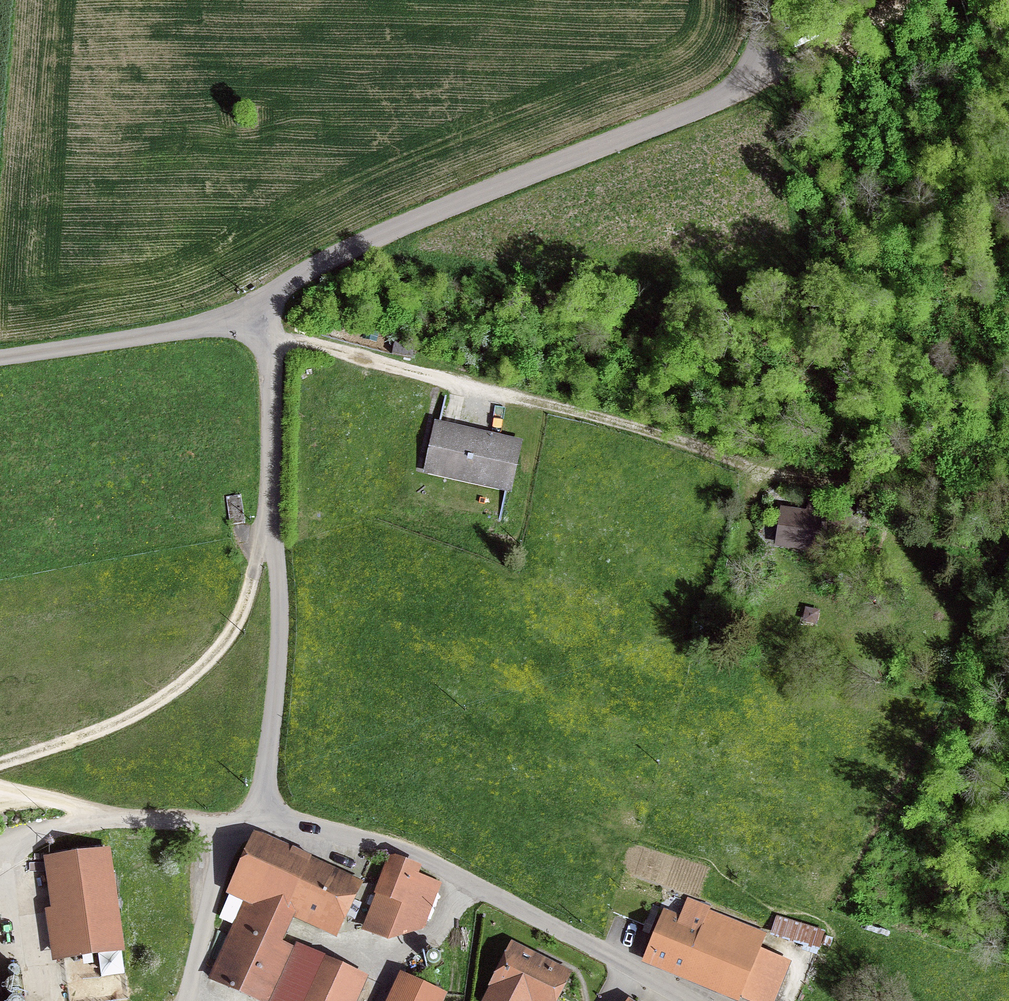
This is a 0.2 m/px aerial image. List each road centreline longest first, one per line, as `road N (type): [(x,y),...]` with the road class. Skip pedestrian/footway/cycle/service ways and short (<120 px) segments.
road 1 (tertiary): [(757,0),(761,40),(751,74),(711,103),(373,237),(297,279),(262,324)]
road 2 (tertiary): [(262,815),(282,622),(262,324)]
road 3 (tertiary): [(685,1000),(415,855),(262,815)]
road 4 (residential): [(262,324),(0,363)]
road 5 (track): [(942,0),(751,74)]

